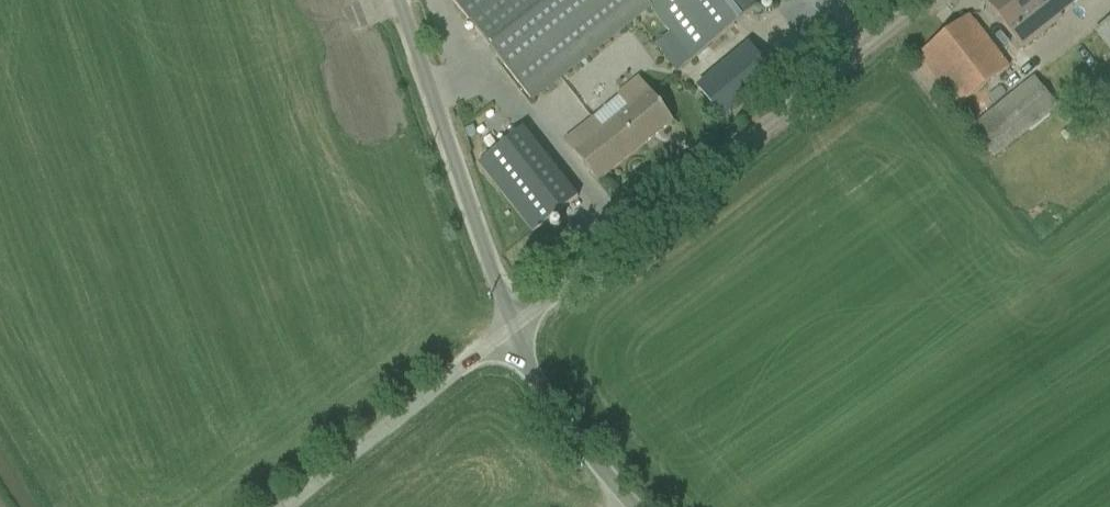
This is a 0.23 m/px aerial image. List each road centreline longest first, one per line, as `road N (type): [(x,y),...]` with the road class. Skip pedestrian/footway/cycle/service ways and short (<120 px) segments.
road 1 (unclassified): [(932,0),(506,335)]
road 2 (unclassified): [(403,0),(506,335)]
road 3 (unclassified): [(506,335),(284,506)]
road 4 (unclassified): [(506,335),(636,506)]

